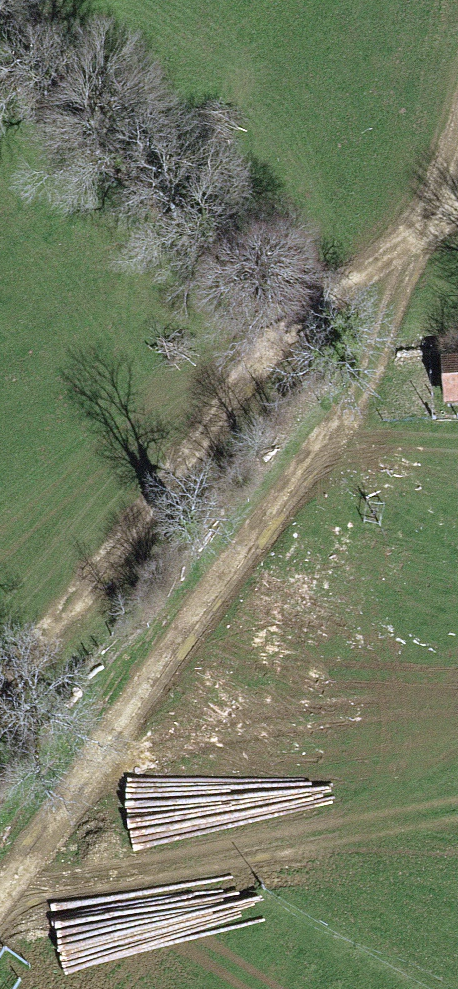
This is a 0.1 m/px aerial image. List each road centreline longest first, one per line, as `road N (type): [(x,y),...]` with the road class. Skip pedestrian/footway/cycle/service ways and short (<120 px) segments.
road 1 (track): [(0,892),(357,387),(394,285),(398,235)]
road 2 (track): [(457,199),(398,235),(288,344),(135,554),(7,701)]

